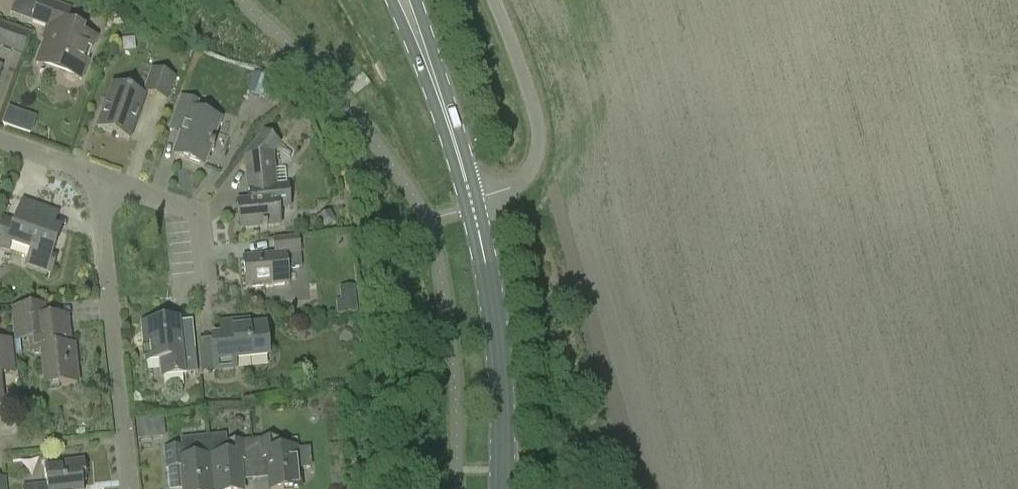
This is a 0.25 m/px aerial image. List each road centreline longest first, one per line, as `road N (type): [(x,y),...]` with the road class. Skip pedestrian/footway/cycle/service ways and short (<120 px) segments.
road 1 (residential): [(132,488),(96,178)]
road 2 (tertiary): [(501,488),(502,334),(474,203)]
road 3 (unclassified): [(474,203),(523,179),(537,140),(489,0)]
road 4 (residential): [(207,316),(198,210),(96,178)]
road 5 (tertiary): [(474,203),(429,65)]

